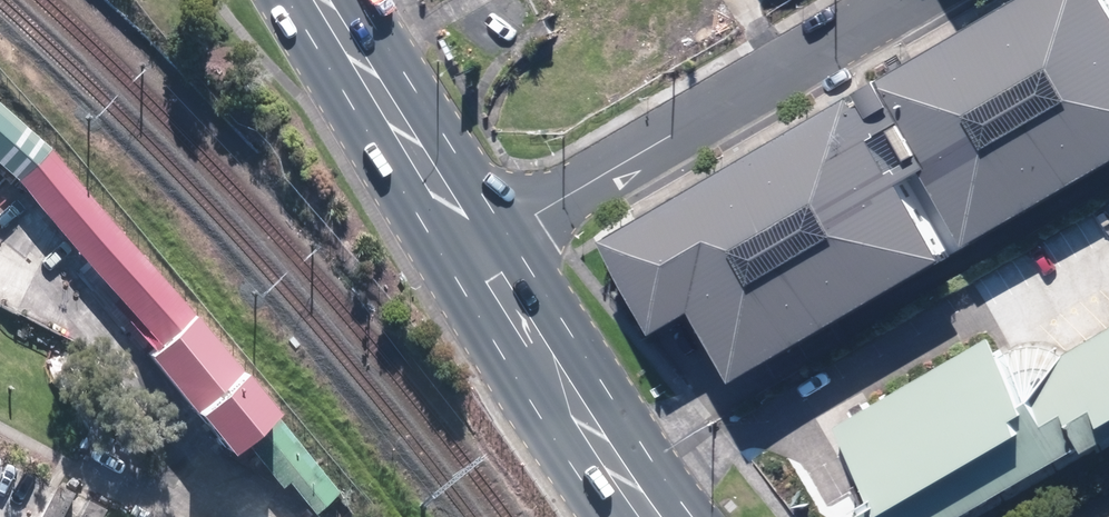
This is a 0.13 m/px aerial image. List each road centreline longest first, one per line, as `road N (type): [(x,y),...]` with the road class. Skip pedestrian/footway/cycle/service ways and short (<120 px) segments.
road 1 (track): [(0,46),(245,313),(369,468)]
road 2 (residential): [(480,247),(915,0)]
road 3 (primary): [(480,247),(656,516)]
road 4 (primary): [(322,0),(480,247)]

